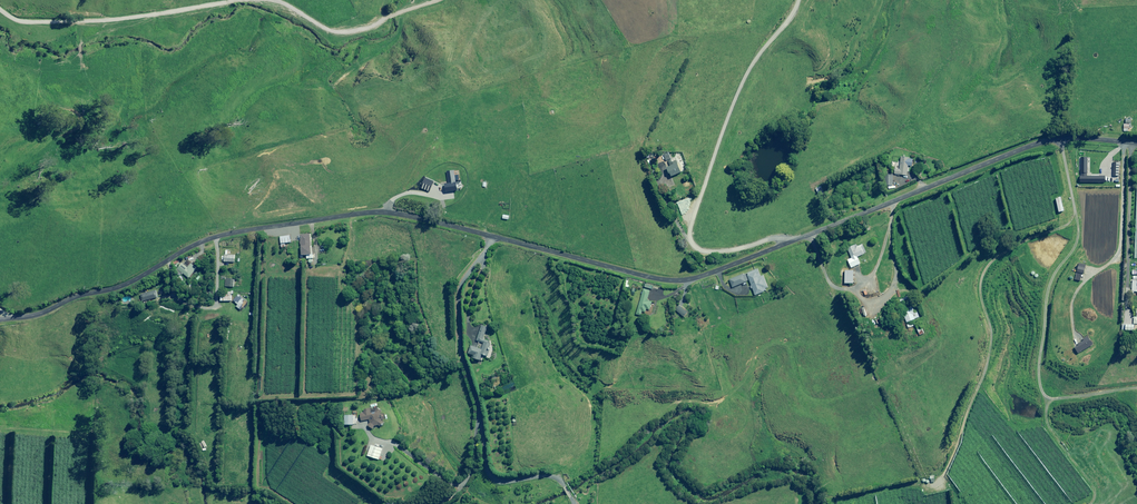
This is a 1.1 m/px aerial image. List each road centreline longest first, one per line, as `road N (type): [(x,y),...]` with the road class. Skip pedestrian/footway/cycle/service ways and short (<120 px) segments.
road 1 (residential): [(494,238),(686,280),(1050,140),(1136,144)]
road 2 (residential): [(0,320),(117,289),(186,250),(242,232),(375,212),(494,238)]
road 3 (track): [(801,0),(738,83),(690,238),(696,251),(710,256),(773,239),(789,245)]
road 4 (unclassified): [(572,503),(551,476),(505,480),(489,472),(462,354),(459,299),(494,238)]
road 5 (track): [(246,0),(19,22),(0,10)]
road 6 (track): [(433,0),(386,26),(346,29),(270,0)]

